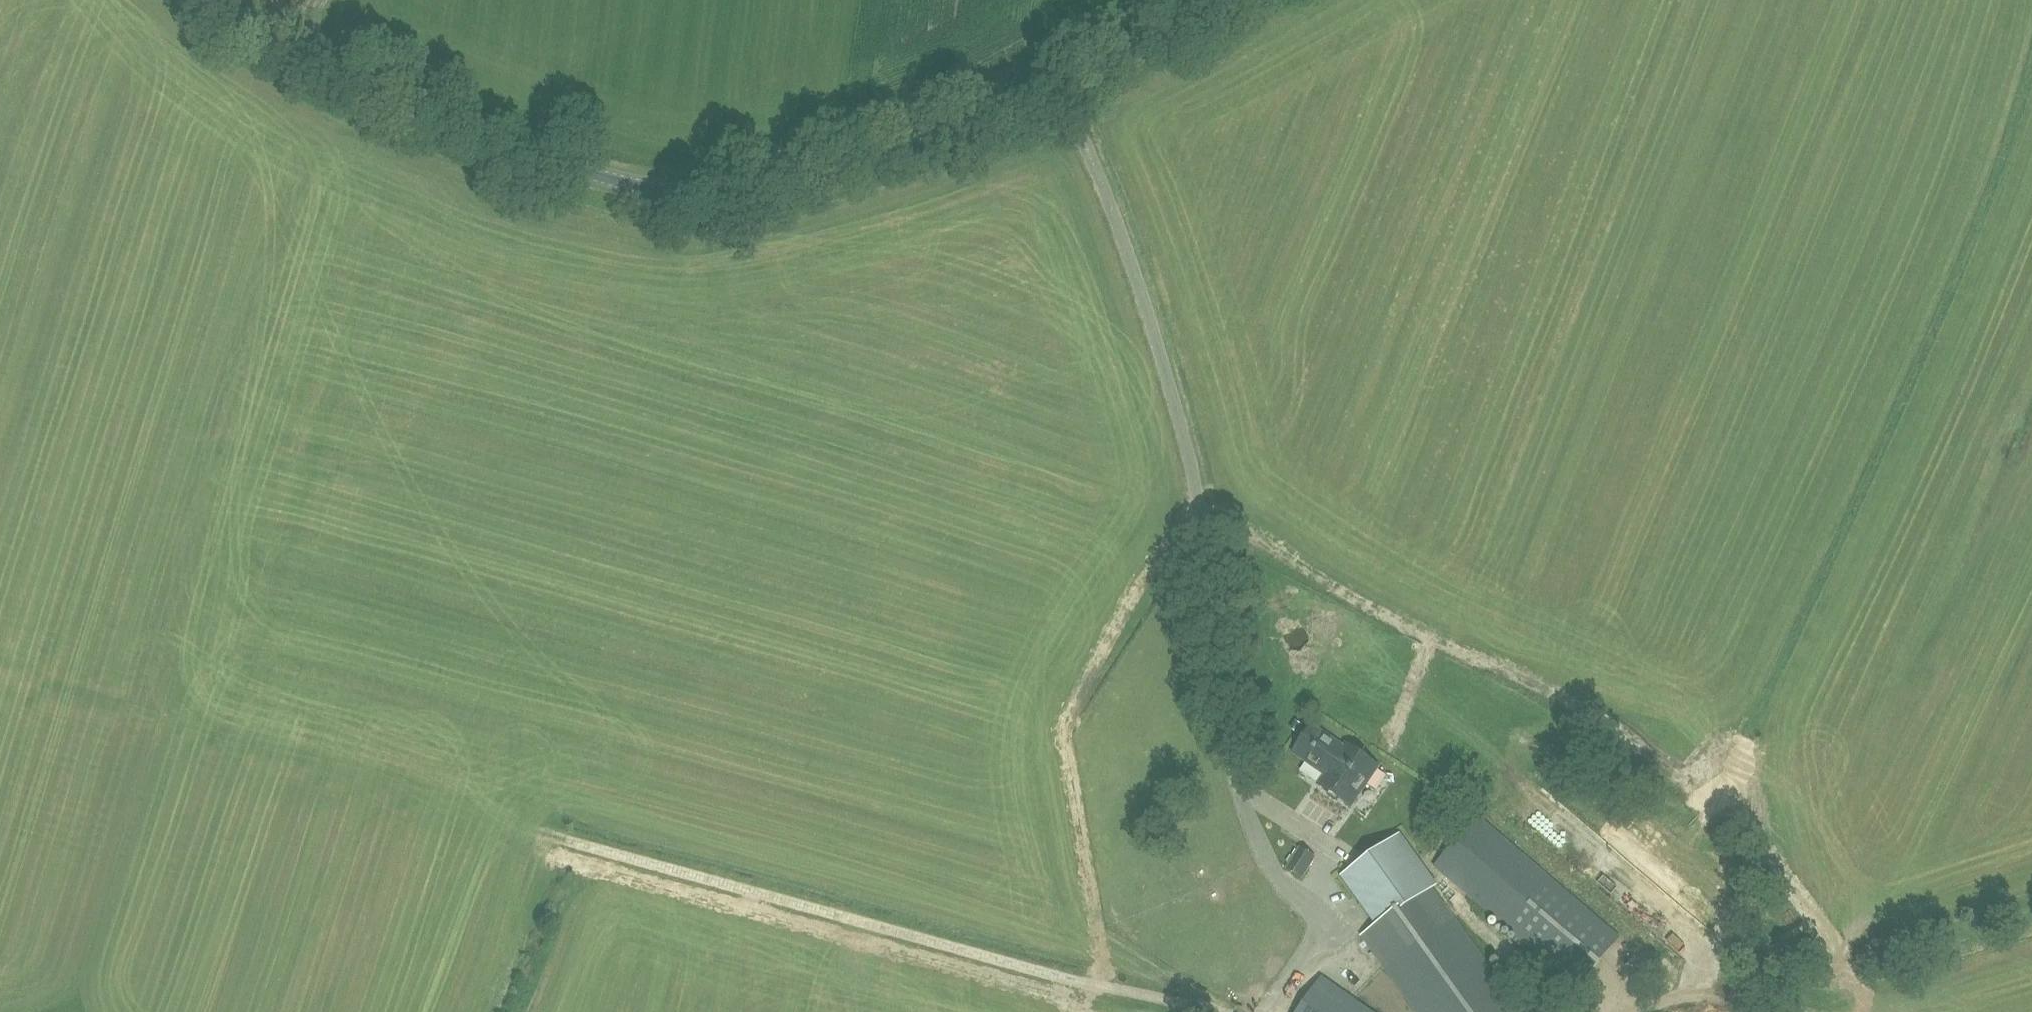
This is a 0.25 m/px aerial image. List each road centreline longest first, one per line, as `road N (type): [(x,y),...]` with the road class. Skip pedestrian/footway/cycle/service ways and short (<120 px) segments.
road 1 (tertiary): [(1226,0),(1060,89),(888,161),(705,197),(608,180),(422,116),(325,74),(210,0)]

